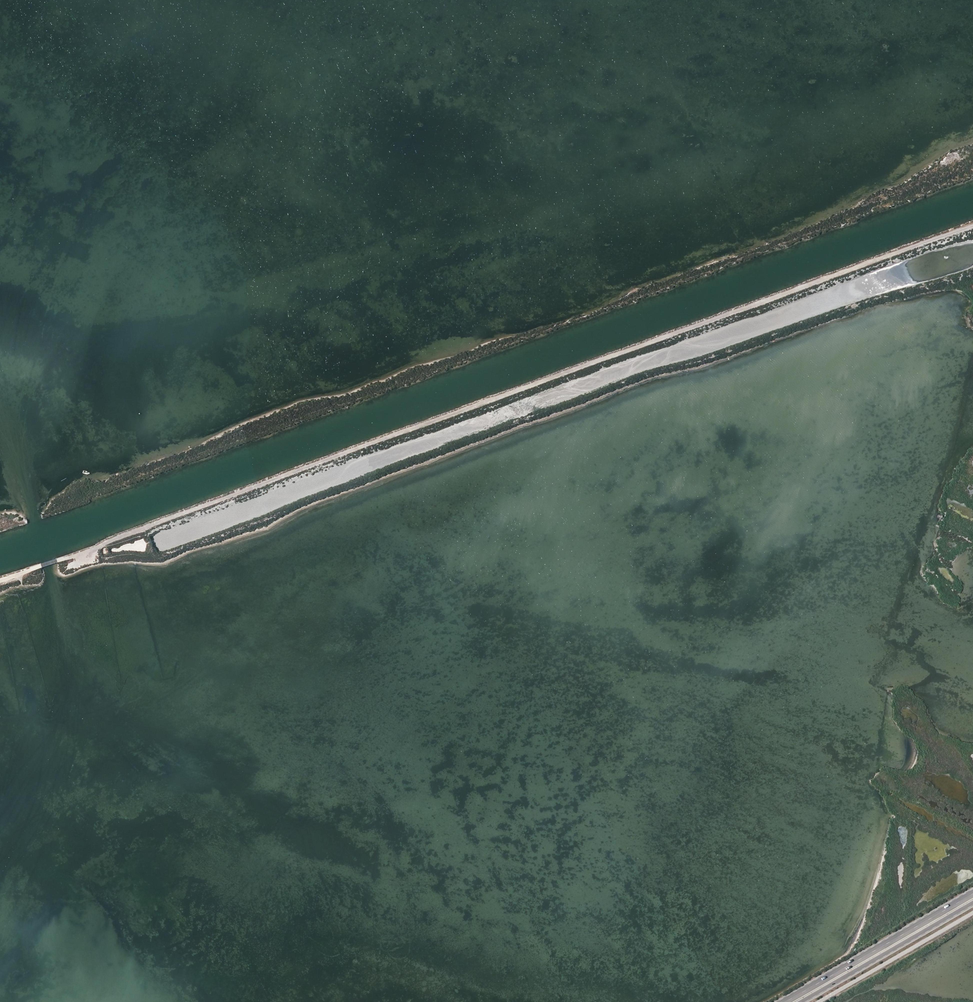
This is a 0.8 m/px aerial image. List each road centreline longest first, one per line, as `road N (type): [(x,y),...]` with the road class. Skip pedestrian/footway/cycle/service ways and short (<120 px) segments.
road 1 (track): [(972,228),(0,580)]
road 2 (primary): [(972,893),(782,1001)]
road 3 (primary): [(800,1001),(972,900)]

